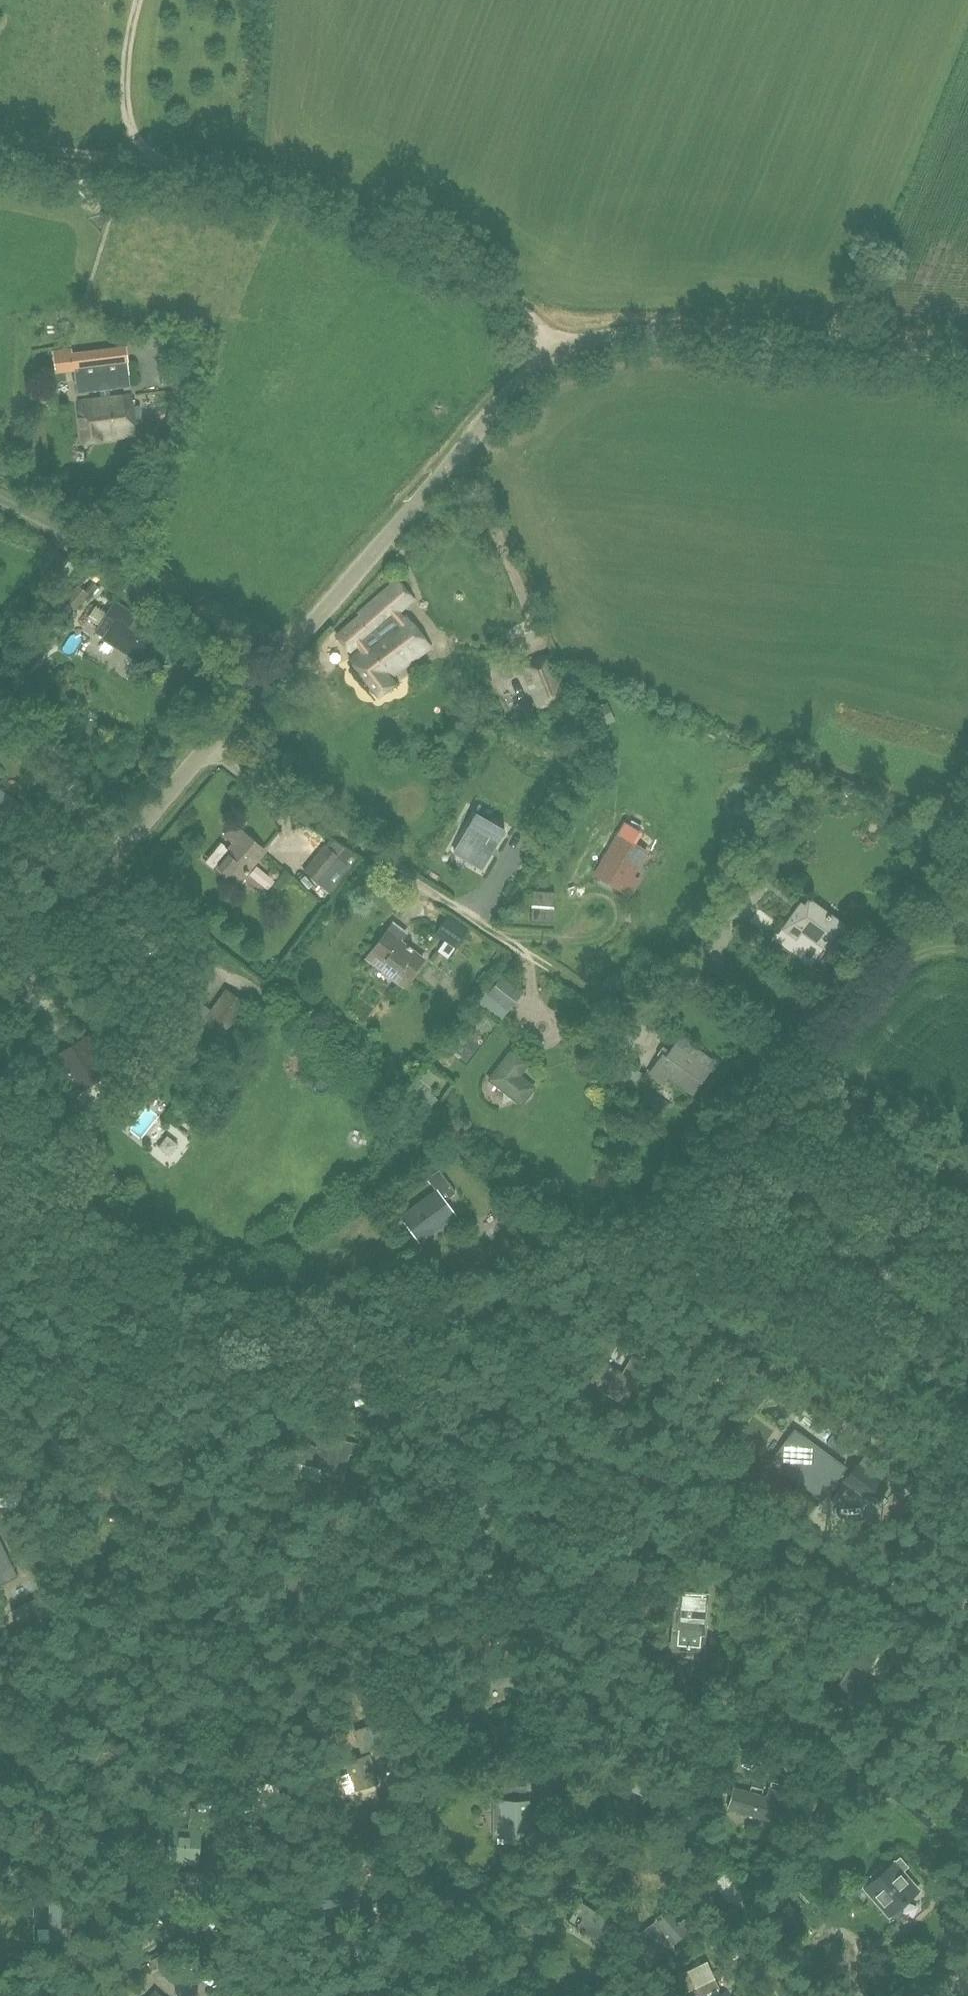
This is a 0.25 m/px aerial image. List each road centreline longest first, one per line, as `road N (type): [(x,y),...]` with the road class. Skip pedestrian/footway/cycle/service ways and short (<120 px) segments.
road 1 (unclassified): [(967,1631),(804,1546),(350,1340),(0,1436)]
road 2 (unclassified): [(0,1017),(574,343)]
road 3 (track): [(574,343),(309,192),(0,142)]
road 4 (unclassified): [(967,351),(620,334),(574,343)]

